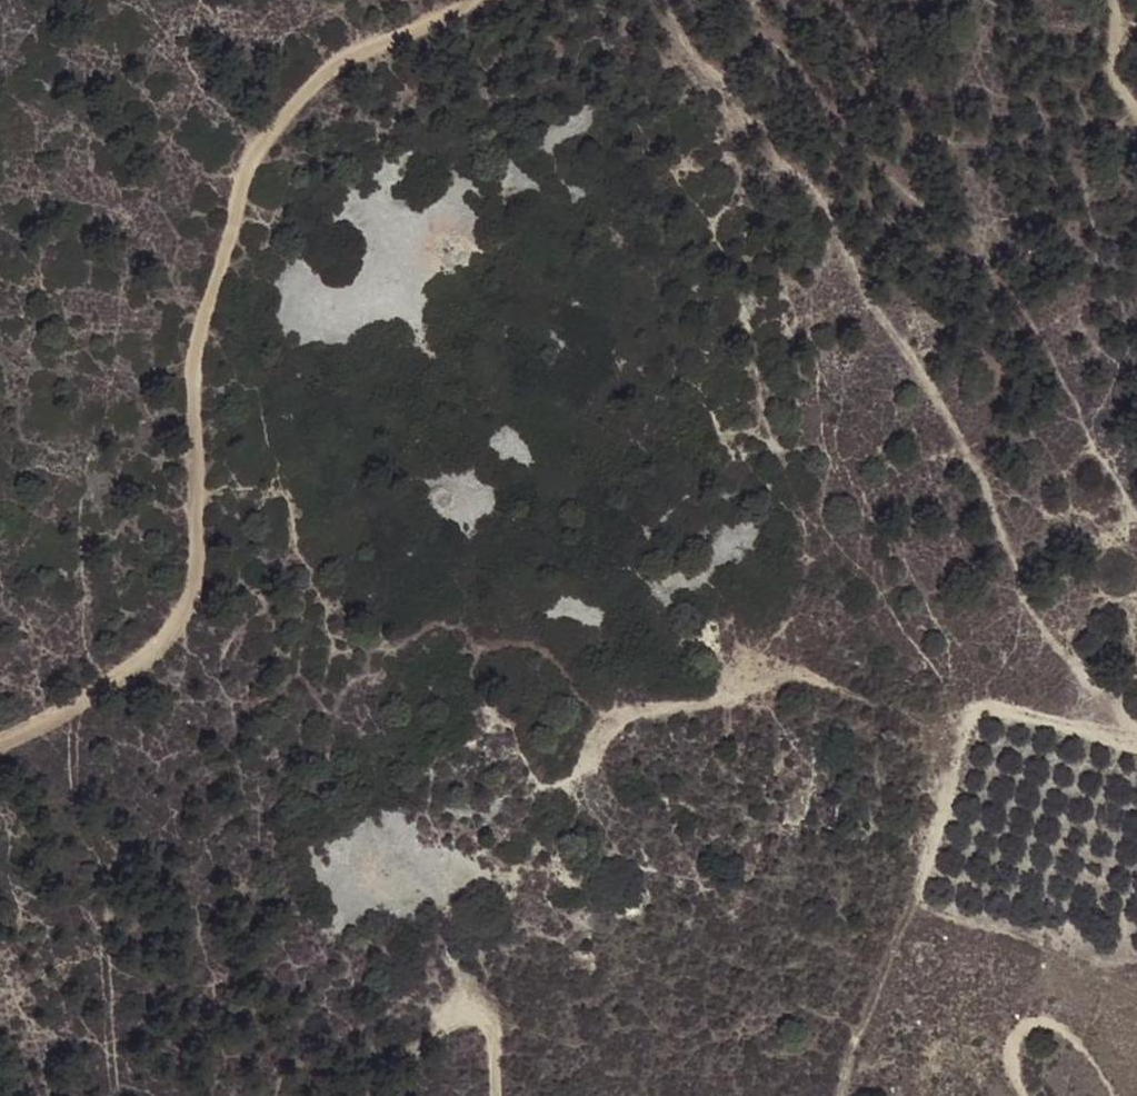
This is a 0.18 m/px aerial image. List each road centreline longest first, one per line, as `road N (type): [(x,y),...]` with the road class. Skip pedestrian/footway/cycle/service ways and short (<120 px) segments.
road 1 (track): [(0,739),(60,714),(170,637),(194,594),(193,368),(238,212),(271,131),(330,64),(478,0)]

